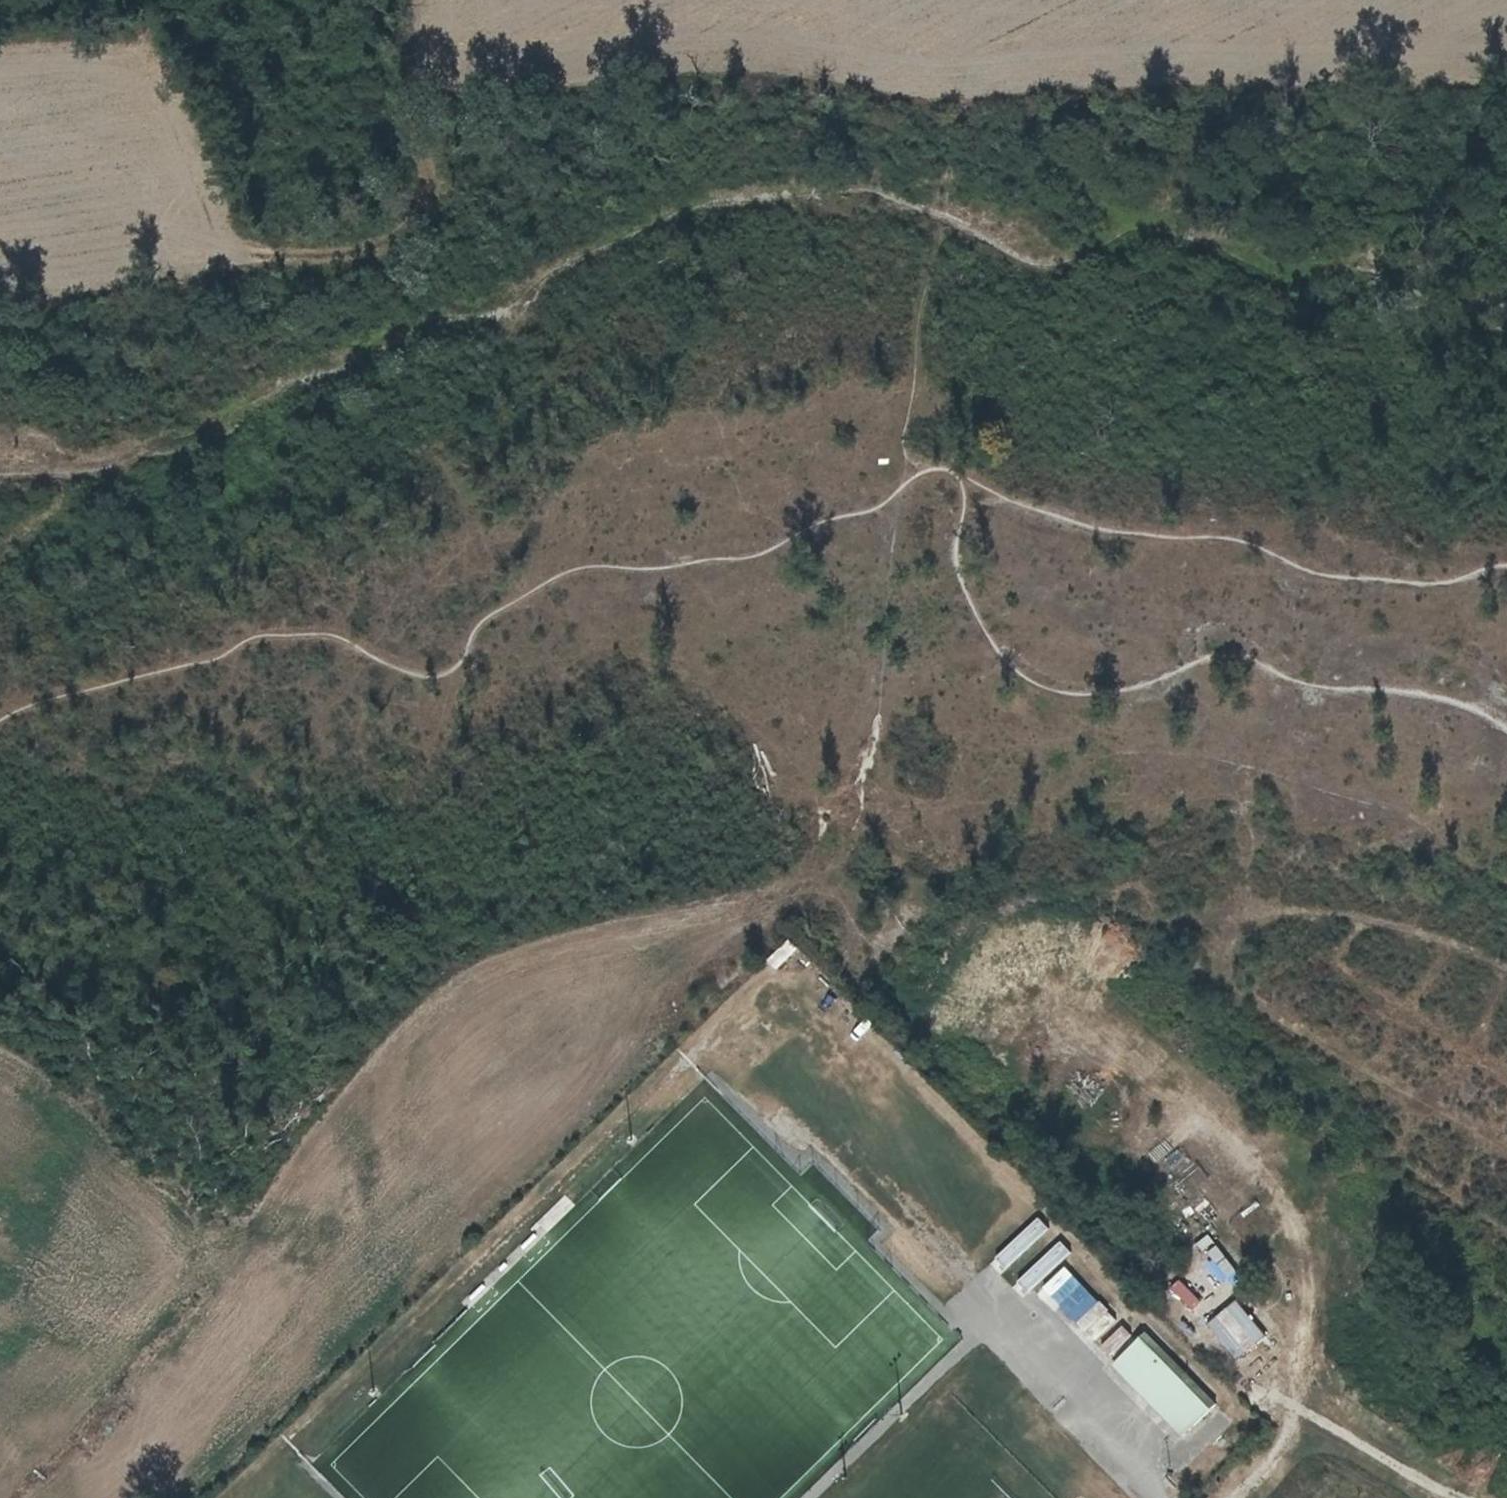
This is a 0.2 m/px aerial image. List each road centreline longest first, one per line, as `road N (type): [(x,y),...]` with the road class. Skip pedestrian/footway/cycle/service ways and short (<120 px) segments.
road 1 (track): [(1261,1392),(1451,1497)]

